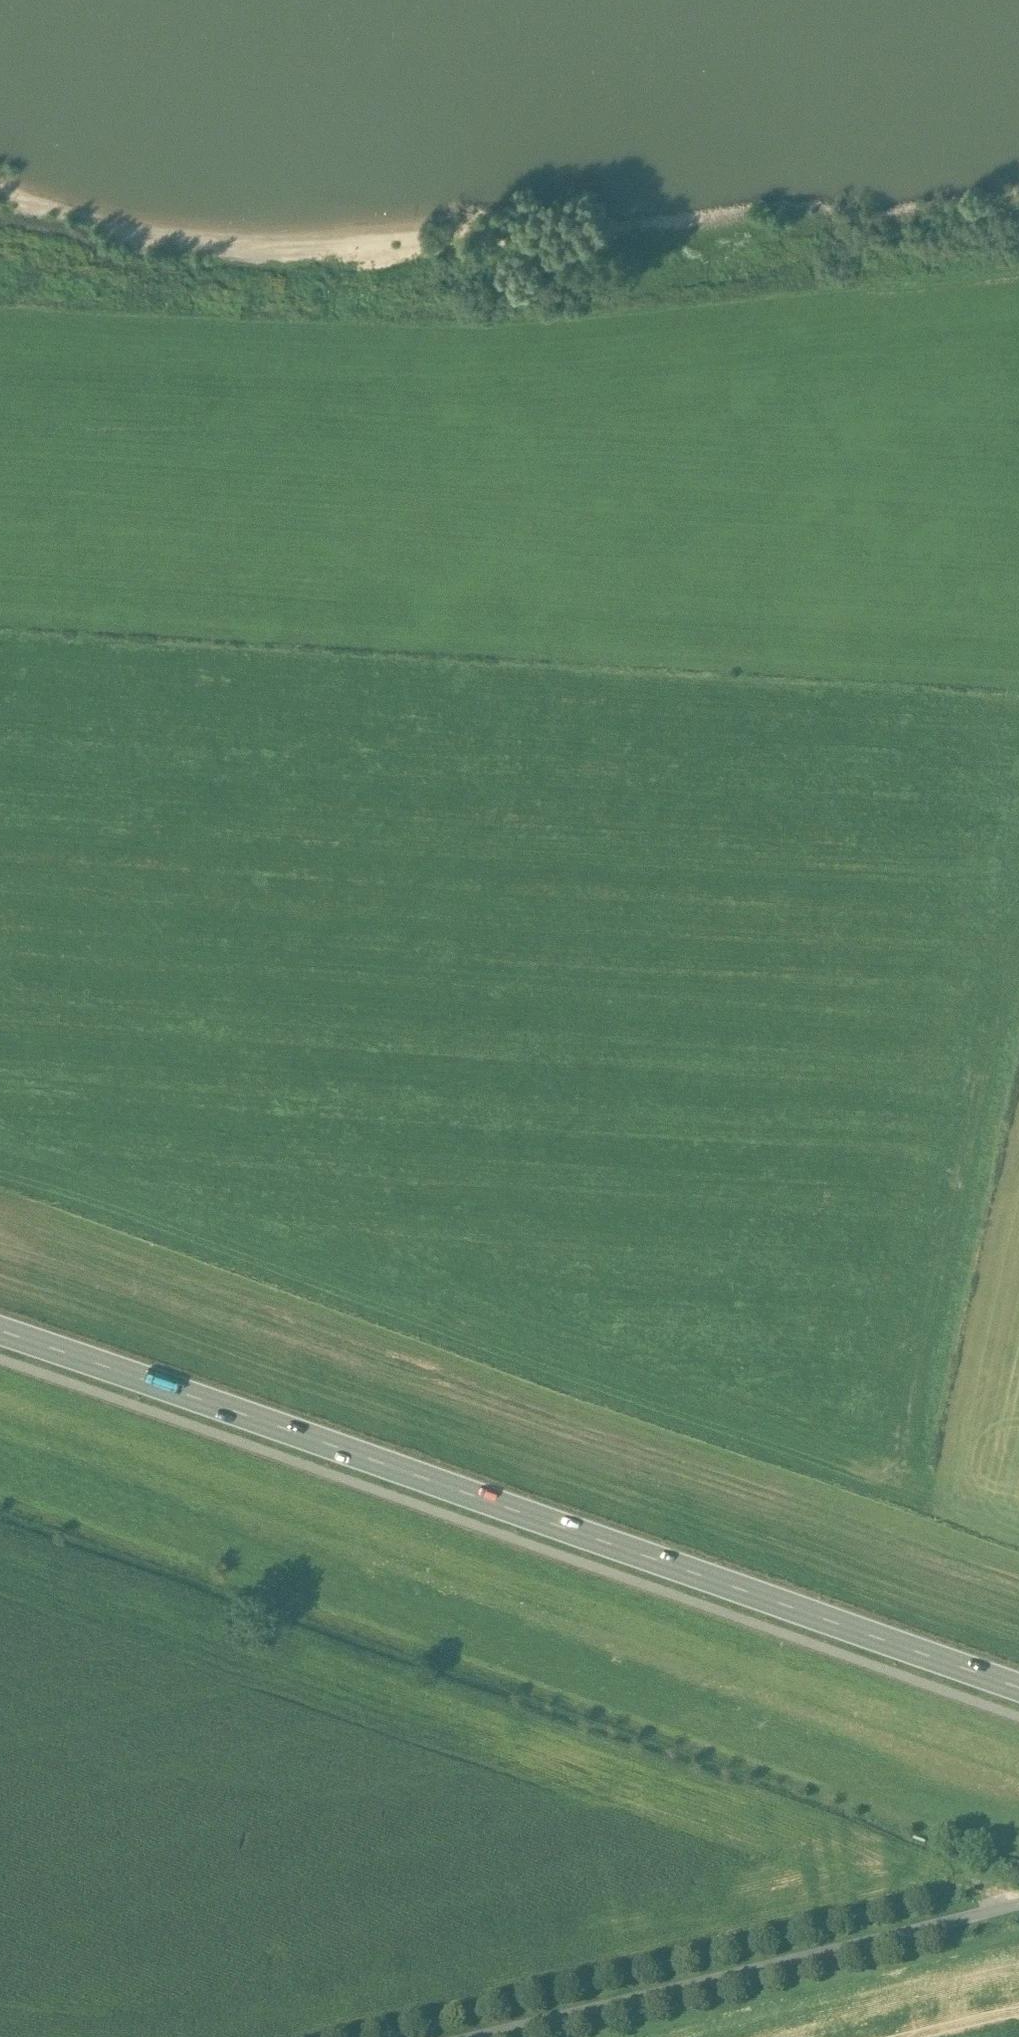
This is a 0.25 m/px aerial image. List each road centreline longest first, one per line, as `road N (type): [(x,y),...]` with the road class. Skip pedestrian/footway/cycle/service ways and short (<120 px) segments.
road 1 (secondary): [(1018,1681),(0,1326)]

